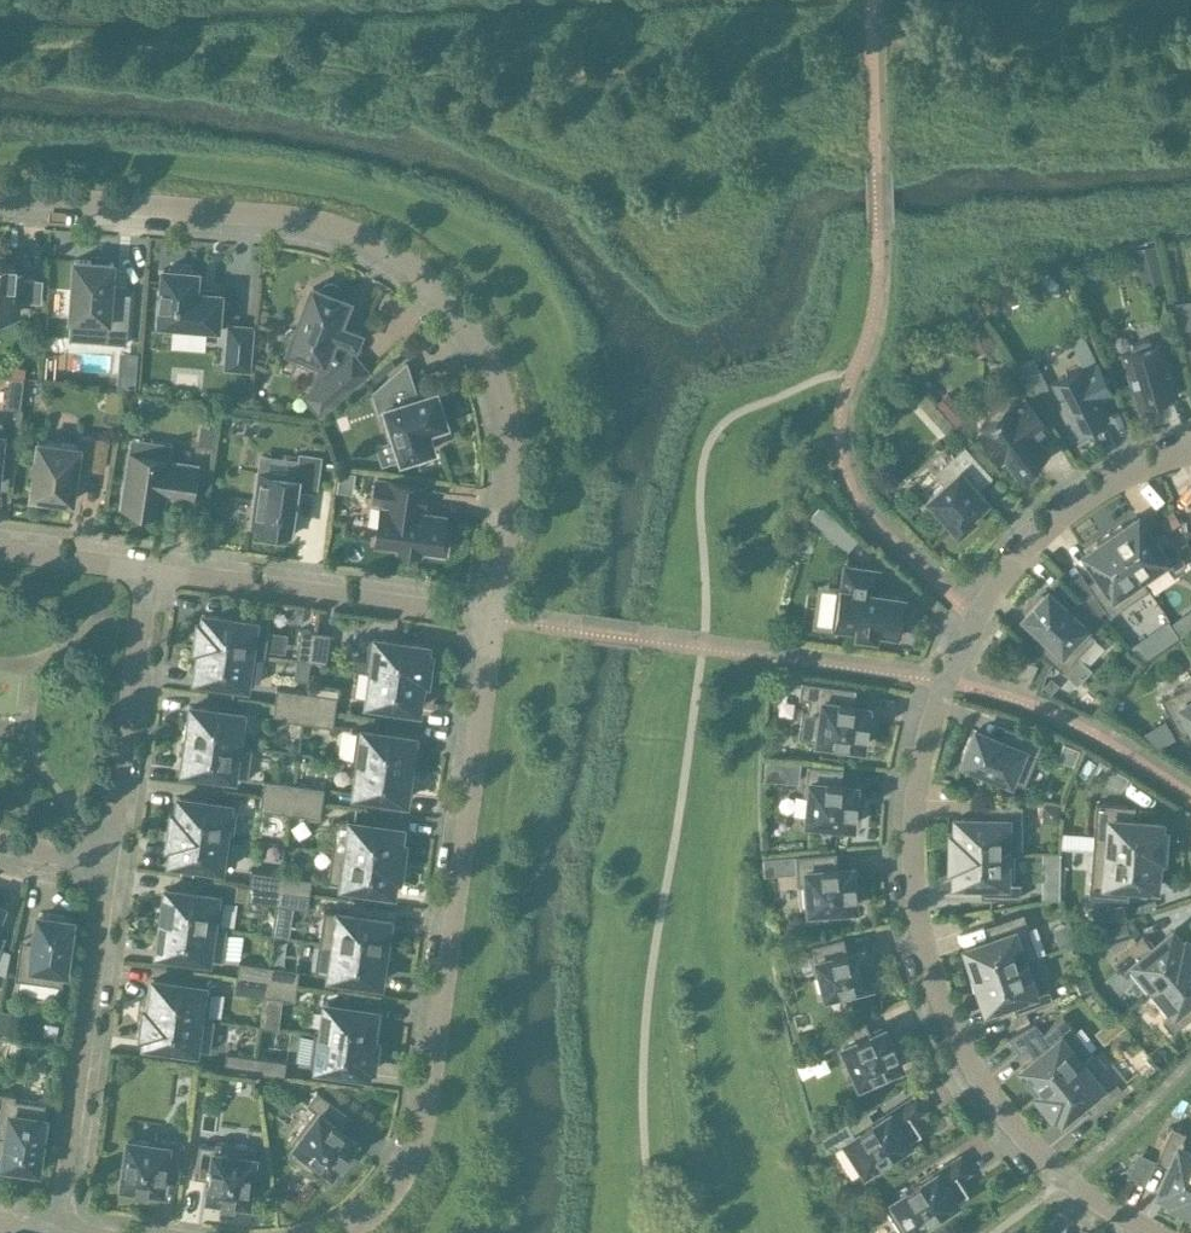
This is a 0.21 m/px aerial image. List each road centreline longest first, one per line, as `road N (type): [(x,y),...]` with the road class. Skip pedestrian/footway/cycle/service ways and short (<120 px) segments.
road 1 (residential): [(1190,452),(1101,486),(1004,573),(959,648),(928,727),(912,836),(916,908),(958,1042),(1032,1145),(1105,1206),(1153,1232)]
road 2 (residential): [(0,194),(315,221),(370,241),(419,272),(478,340),(510,428),(512,491),(493,618)]
road 3 (residential): [(493,618),(422,1134),(401,1182),(349,1232)]
road 4 (residential): [(105,862),(53,1232)]
road 5 (residential): [(148,570),(493,618)]
road 6 (residential): [(148,570),(105,862)]
road 7 (residential): [(0,551),(148,570)]

